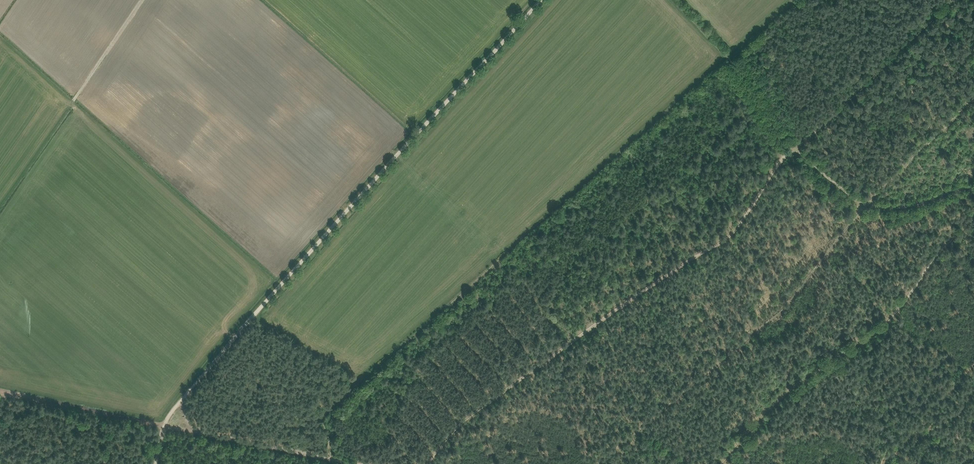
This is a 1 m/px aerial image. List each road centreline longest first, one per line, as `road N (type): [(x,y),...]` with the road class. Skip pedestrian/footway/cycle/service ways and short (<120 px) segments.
road 1 (unclassified): [(156,463),(175,407),(541,0)]
road 2 (track): [(165,426),(333,460)]
road 3 (track): [(165,426),(0,391)]

